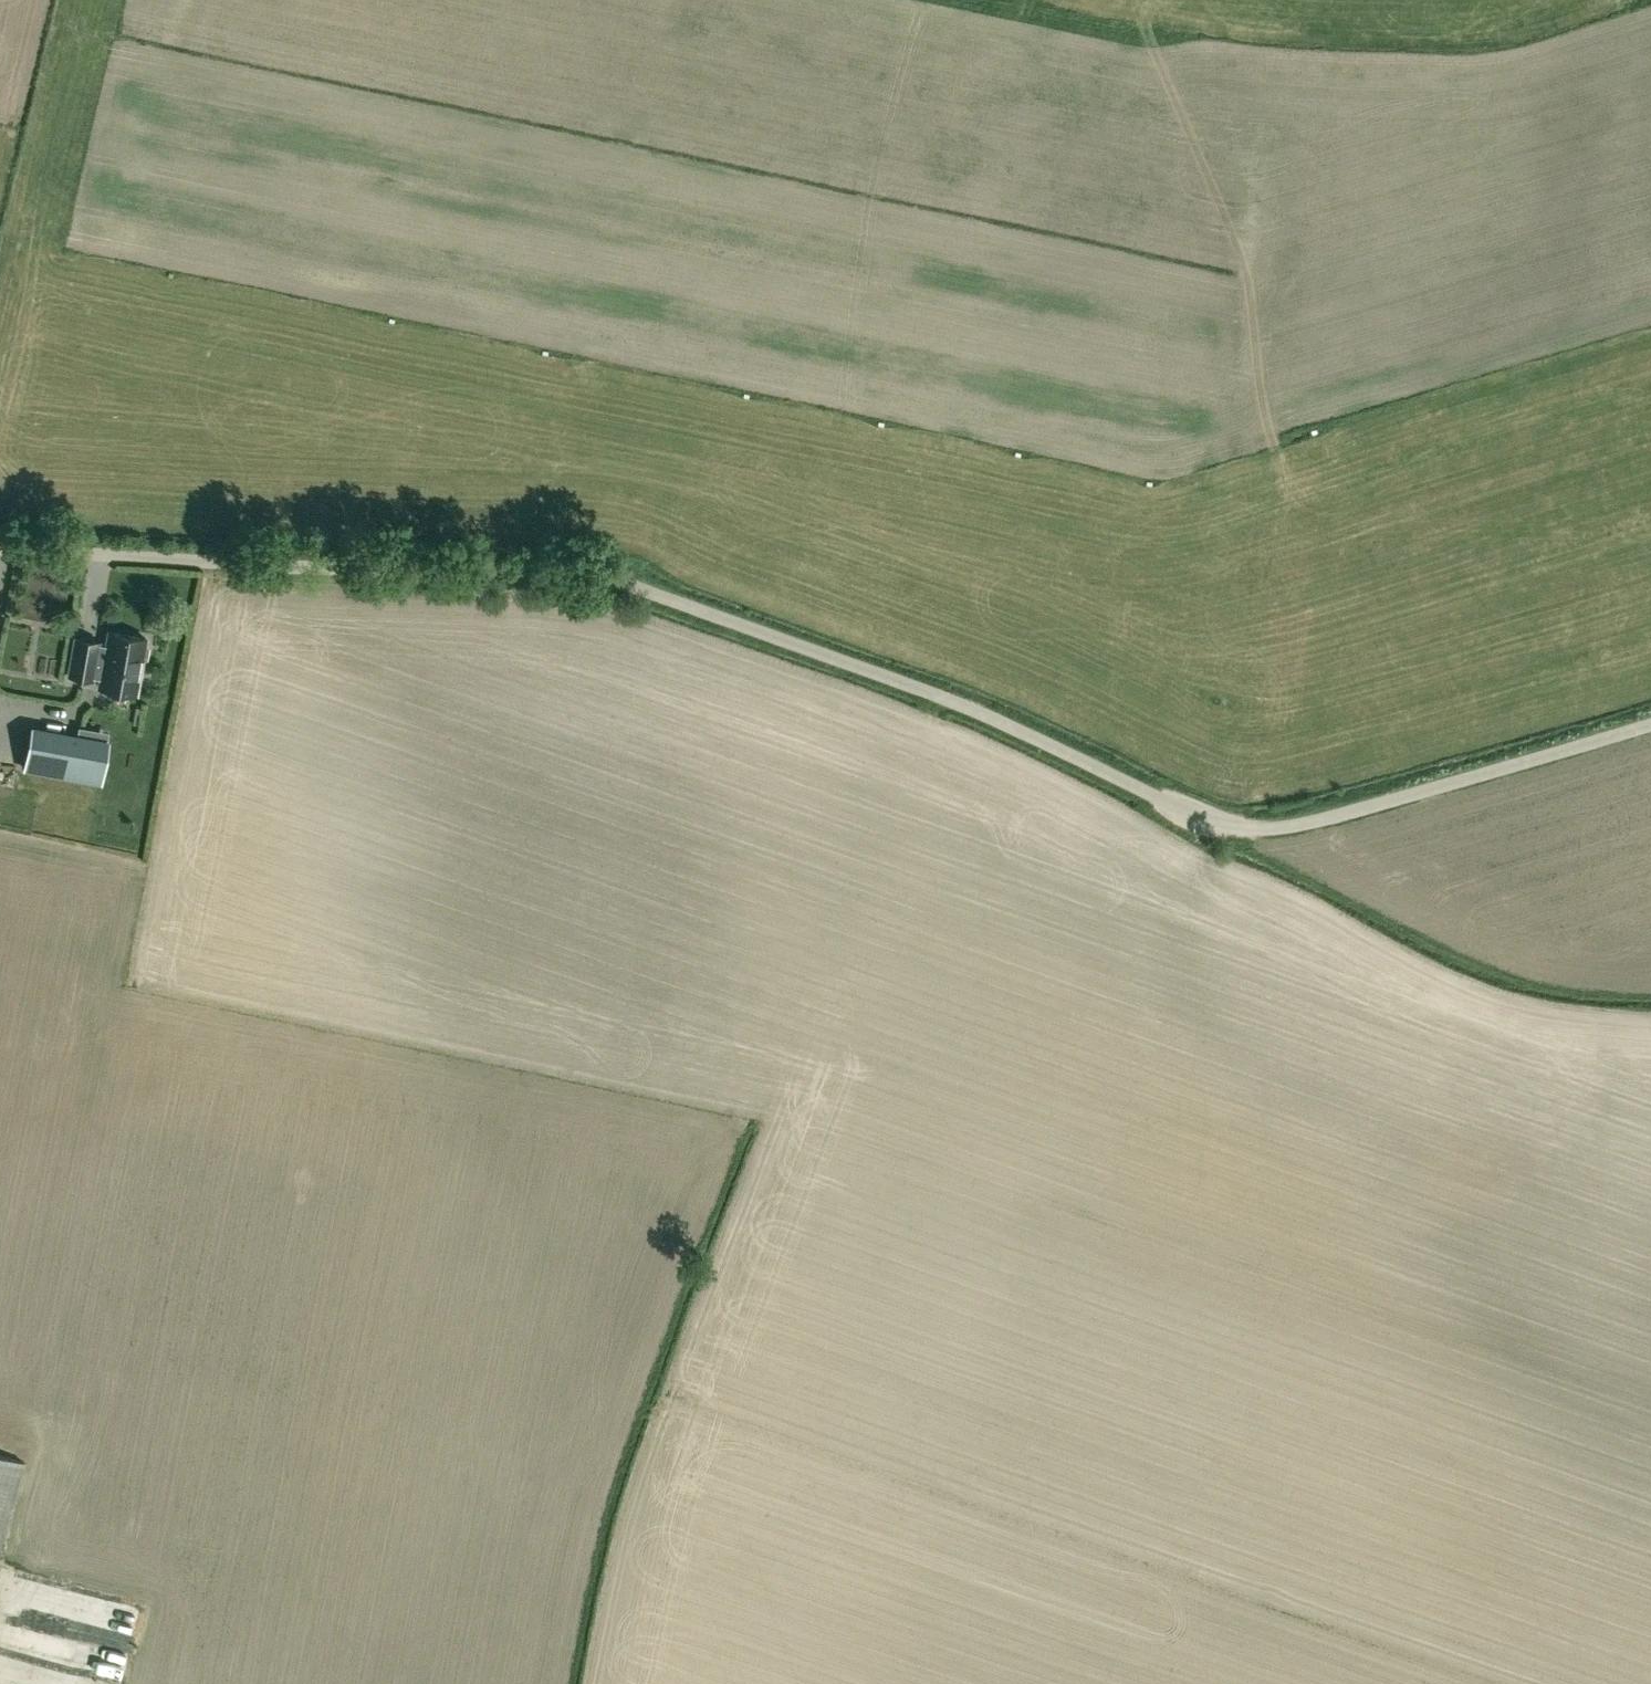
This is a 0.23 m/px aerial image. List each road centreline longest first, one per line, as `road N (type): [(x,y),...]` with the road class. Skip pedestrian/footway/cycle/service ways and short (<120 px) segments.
road 1 (unclassified): [(1650,725),(1299,826),(1243,826),(1190,816),(976,711),(634,589),(572,576),(0,547)]

